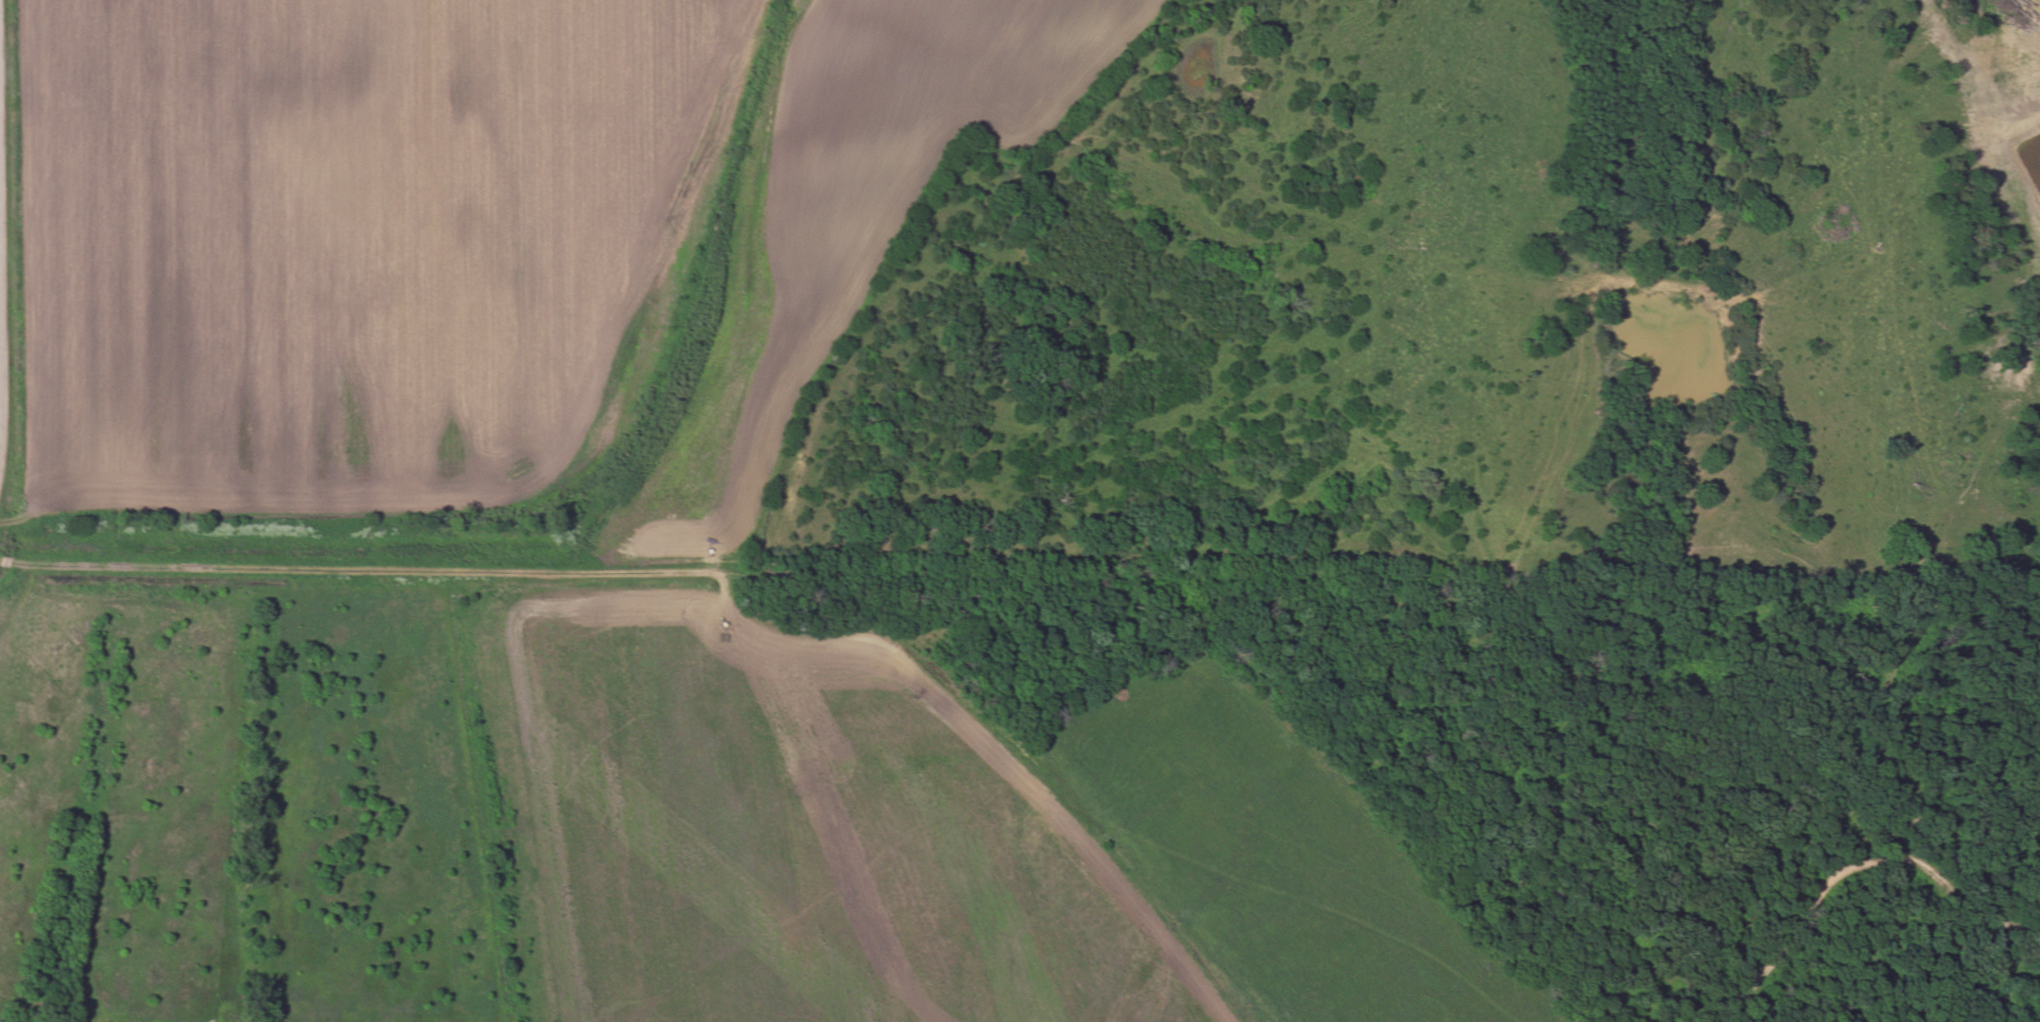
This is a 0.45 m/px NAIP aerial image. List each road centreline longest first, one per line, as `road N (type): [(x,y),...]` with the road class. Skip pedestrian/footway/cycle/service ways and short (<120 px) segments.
road 1 (residential): [(0,825),(1811,824),(2039,913)]

